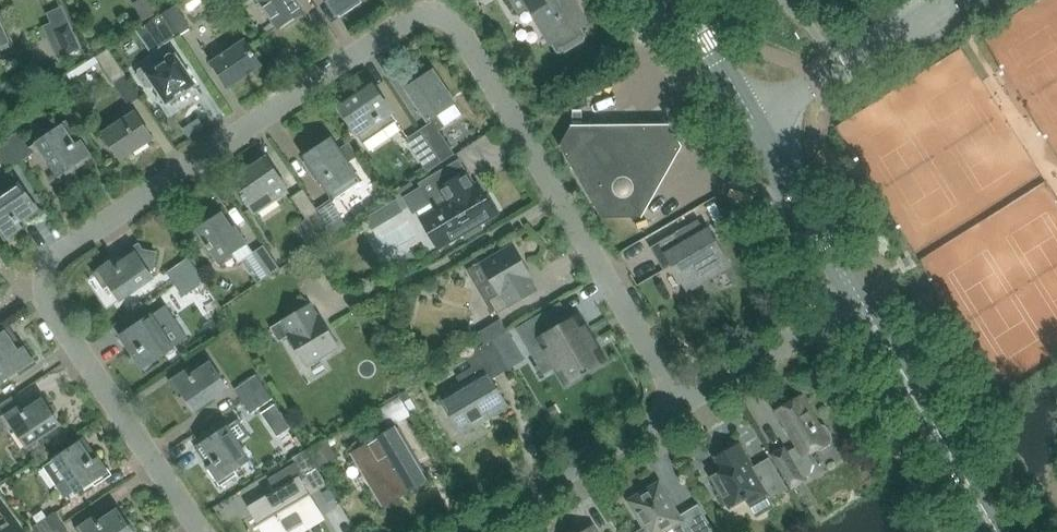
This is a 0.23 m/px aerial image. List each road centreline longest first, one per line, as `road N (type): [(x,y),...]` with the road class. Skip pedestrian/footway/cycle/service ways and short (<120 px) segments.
road 1 (residential): [(679,404),(466,38),(442,19),(417,18),(58,258),(46,279),(42,302),(201,531)]
road 2 (tertiary): [(995,531),(860,303)]
road 3 (residential): [(465,531),(679,404)]
road 4 (residential): [(823,322),(947,531)]
road 5 (residential): [(751,117),(945,0)]
road 6 (tertiary): [(860,303),(751,117)]
road 7 (residential): [(679,404),(823,322)]
road 8 (tertiary): [(751,117),(681,0)]

